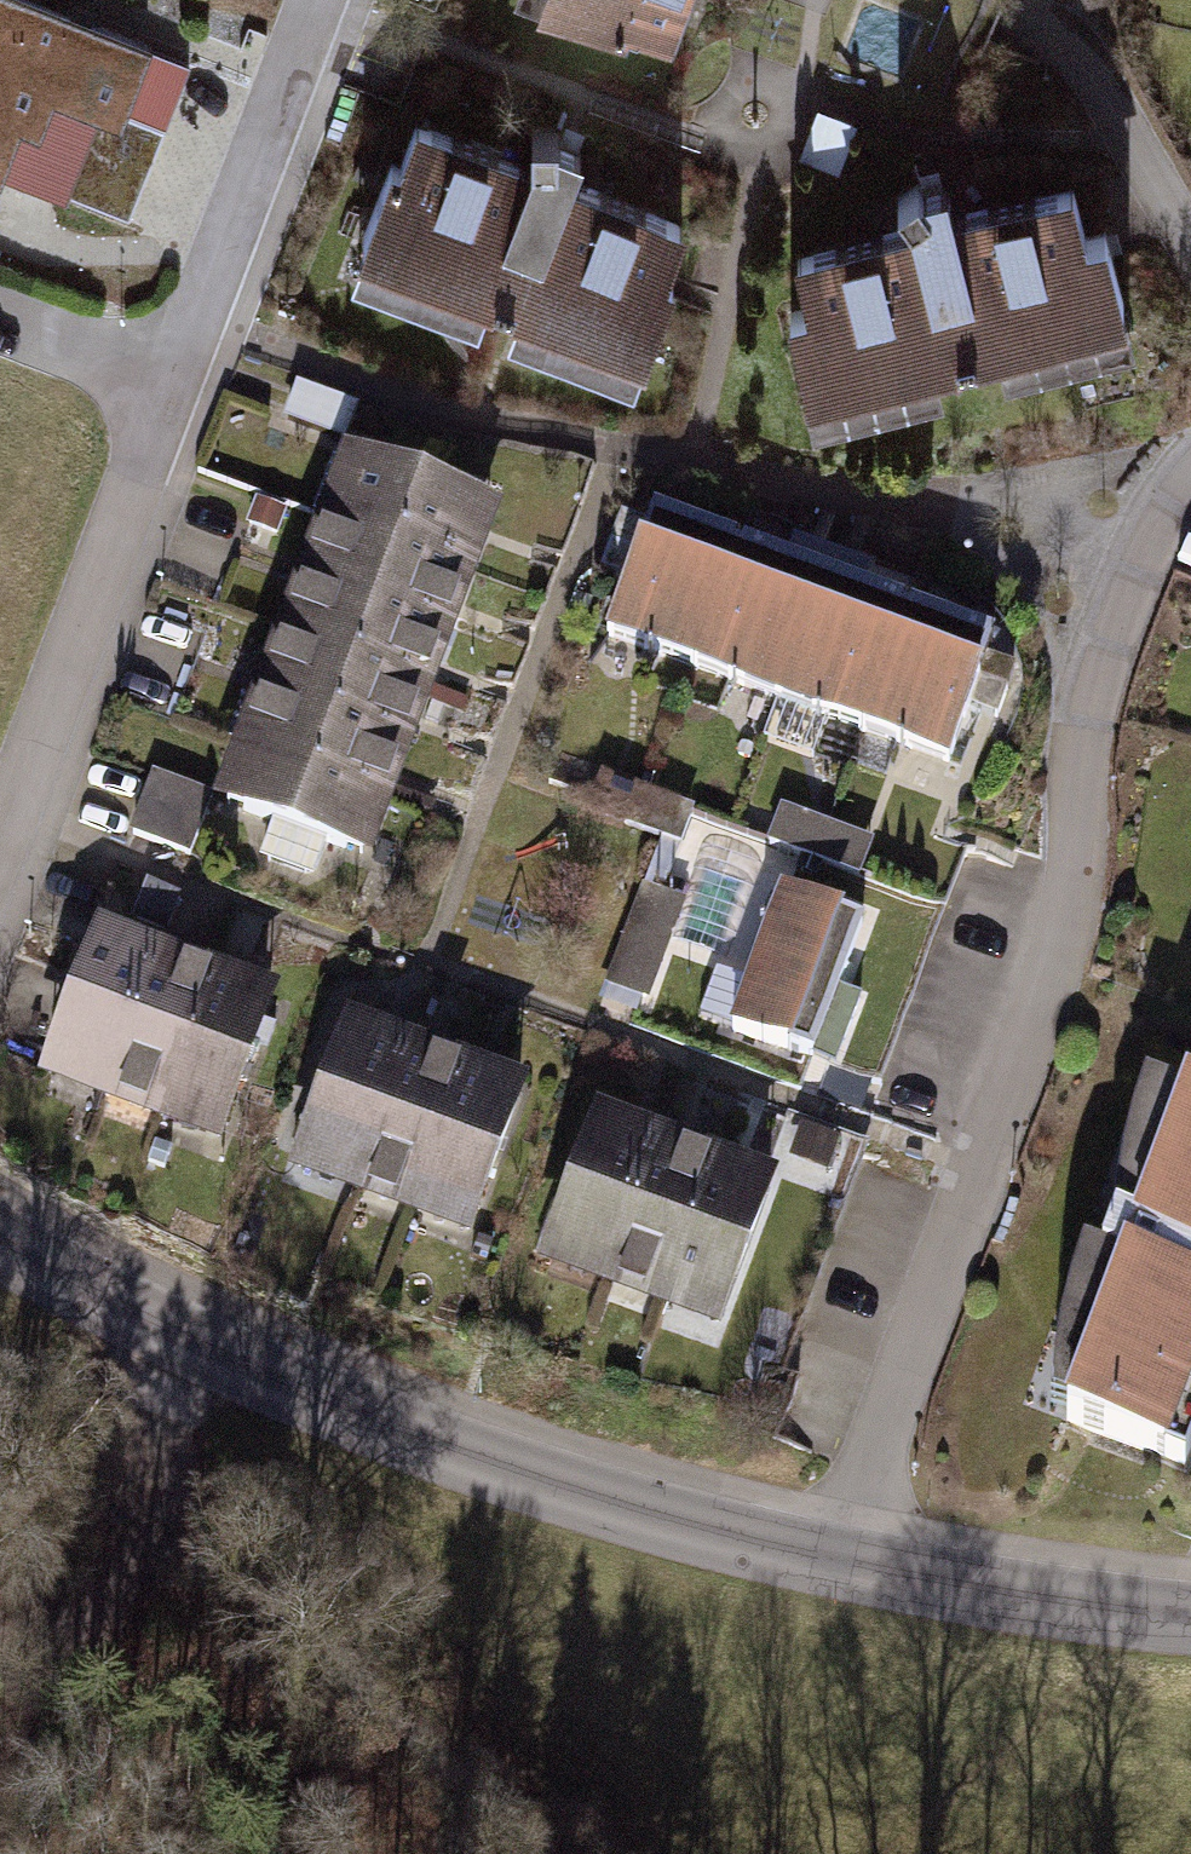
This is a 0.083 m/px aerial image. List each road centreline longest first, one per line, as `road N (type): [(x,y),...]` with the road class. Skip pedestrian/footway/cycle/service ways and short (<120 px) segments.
road 1 (residential): [(840,1563),(1069,920),(1074,752),(1132,547),(1190,470)]
road 2 (tertiary): [(840,1563),(521,1471),(194,1341),(0,1231)]
road 3 (track): [(497,1853),(158,1483)]
road 4 (residential): [(170,387),(0,831)]
road 5 (residential): [(320,0),(170,387)]
road 6 (track): [(158,1483),(72,1654),(15,1853)]
road 7 (tertiary): [(1190,1614),(1044,1600),(840,1563)]
road 8 (residential): [(170,387),(0,321)]
road 9 (track): [(158,1483),(194,1341)]

